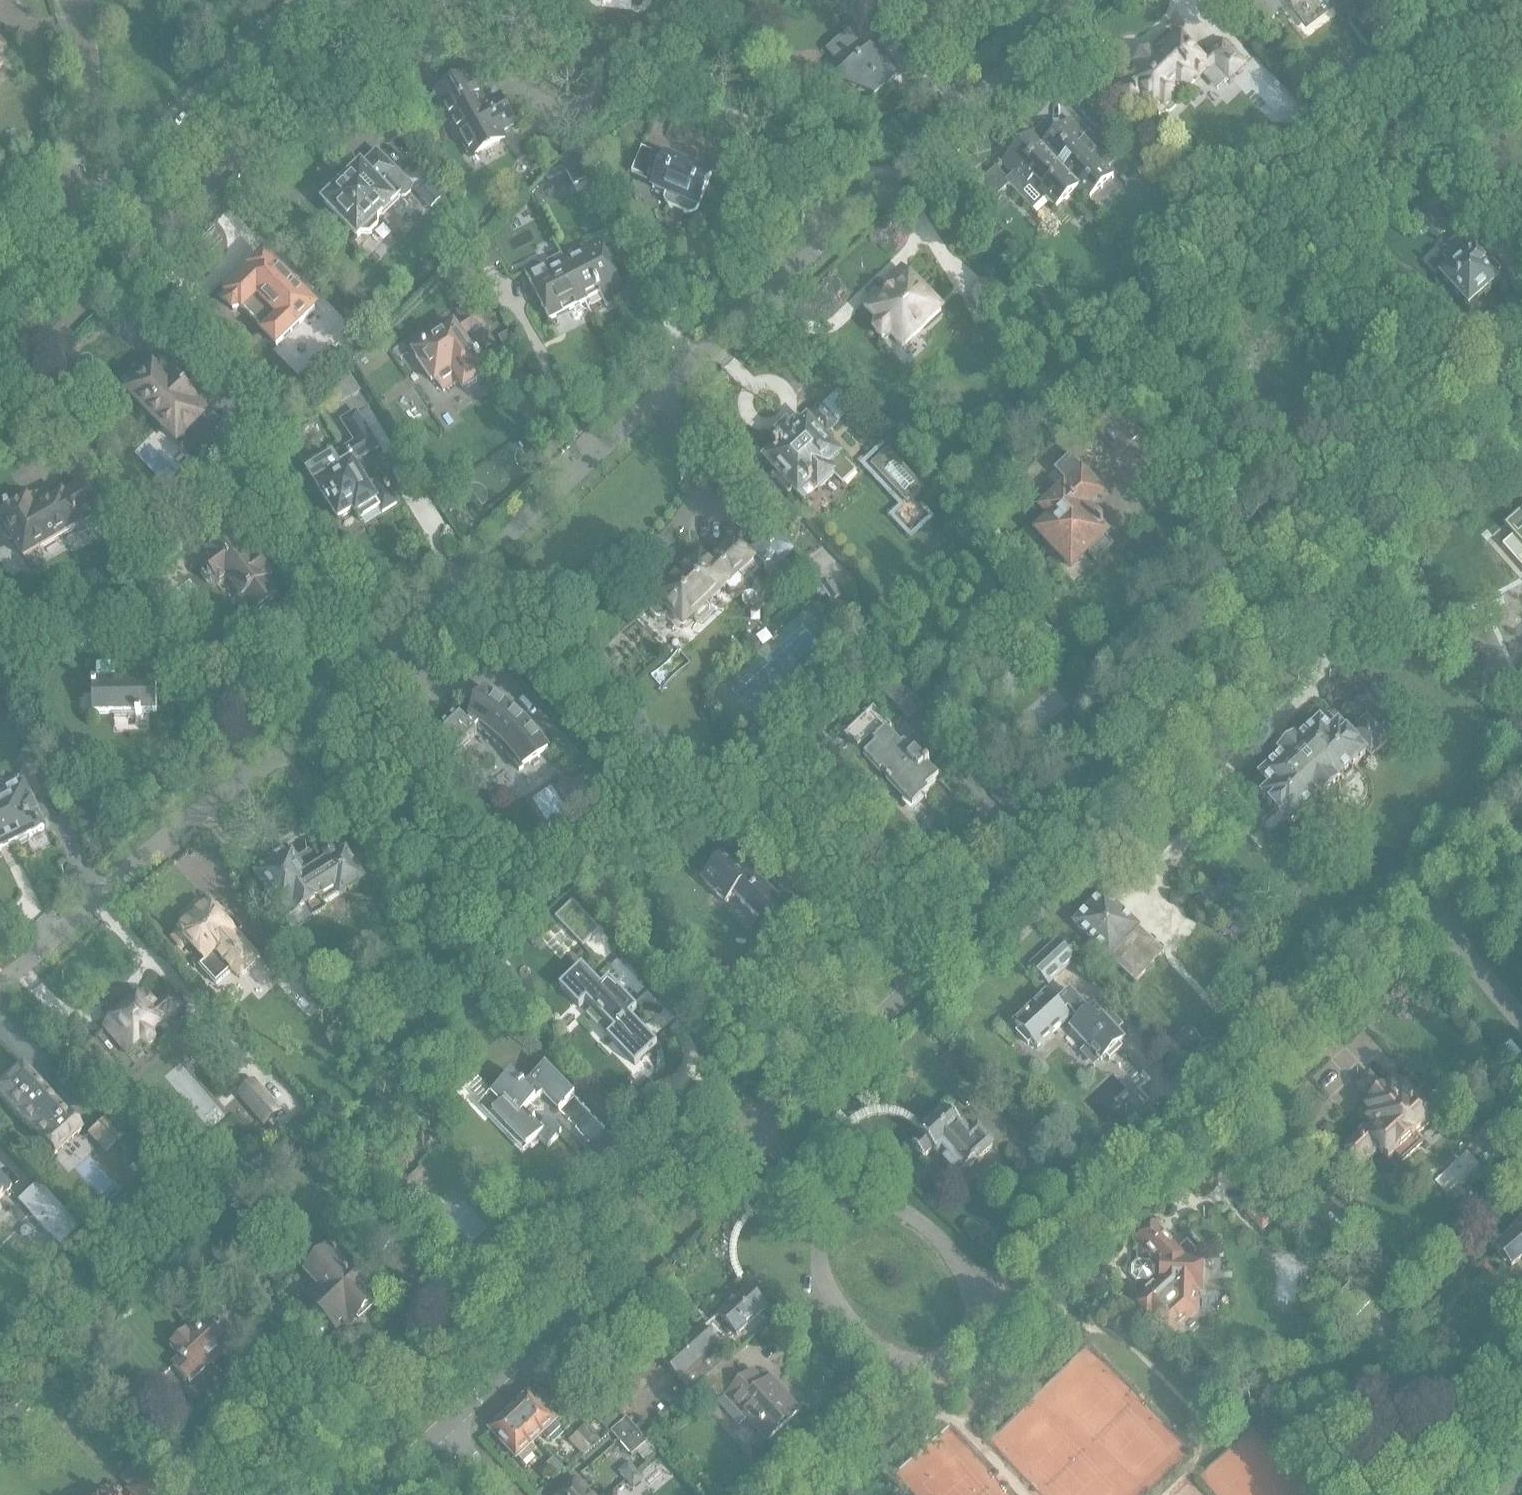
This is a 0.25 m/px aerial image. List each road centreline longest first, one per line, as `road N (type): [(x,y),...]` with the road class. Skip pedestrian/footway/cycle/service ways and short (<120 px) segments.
road 1 (residential): [(445,1426),(975,923),(1368,511),(1521,375)]
road 2 (residential): [(0,986),(478,568),(1083,0)]
road 3 (residential): [(1000,1307),(1429,915)]
road 4 (residential): [(917,1380),(832,1297),(819,1252),(830,1207),(881,1199),(929,1226),(1000,1307)]
road 5 (tertiary): [(90,251),(346,0)]
road 6 (tertiary): [(308,0),(72,232)]
road 7 (residential): [(76,0),(86,66),(72,232)]
road 8 (residential): [(796,1494),(917,1380)]
road 9 (residential): [(1521,1022),(1429,915)]
road 10 (tertiary): [(0,340),(90,251)]
road 11 (residential): [(1429,915),(1521,831)]

